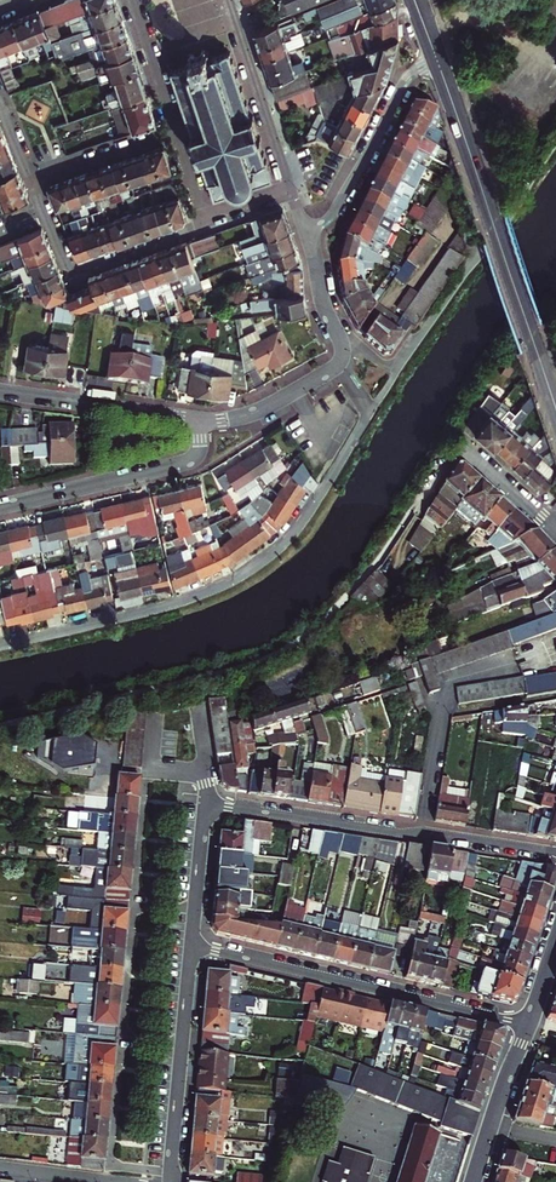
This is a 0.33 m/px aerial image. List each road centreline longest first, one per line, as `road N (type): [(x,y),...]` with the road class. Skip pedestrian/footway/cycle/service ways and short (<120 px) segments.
road 1 (residential): [(337,367),(365,419),(301,524),(274,552),(181,602),(0,646)]
road 2 (track): [(410,511),(410,522),(369,576),(285,650),(167,689),(0,726)]
road 3 (secondary): [(555,405),(438,60)]
road 4 (residential): [(555,853),(206,805)]
road 5 (residential): [(193,947),(529,1026)]
road 6 (residential): [(33,180),(71,274),(208,224)]
road 7 (residential): [(205,422),(202,449),(189,462),(0,507)]
road 8 (residential): [(172,1181),(193,947)]
road 9 (residential): [(438,60),(404,84),(334,211),(304,230)]
road 10 (residential): [(0,391),(205,422)]
road 11 (residential): [(292,195),(228,0)]
road 12 (residential): [(410,511),(456,442),(542,520)]
road 13 (residential): [(176,131),(33,180)]
road 14 (residential): [(205,422),(259,412),(337,367)]
road 15 (residential): [(337,367),(343,345),(304,230)]
road 16 (residential): [(193,947),(206,805)]
road 17 (residential): [(131,0),(176,131)]

